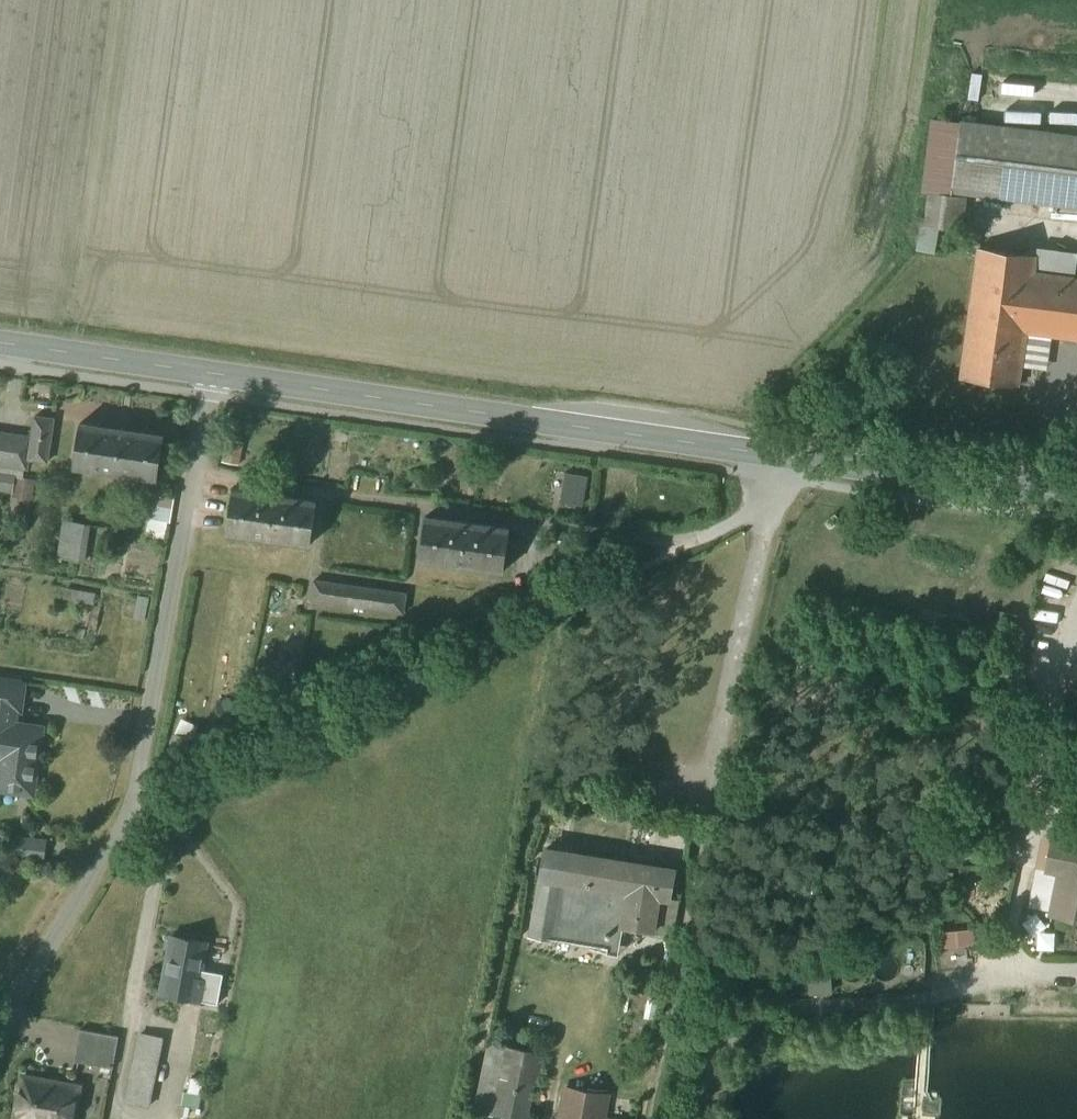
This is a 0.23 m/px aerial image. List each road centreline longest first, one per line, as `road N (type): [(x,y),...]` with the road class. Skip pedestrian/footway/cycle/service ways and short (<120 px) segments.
road 1 (secondary): [(1076,502),(213,374)]
road 2 (unclassified): [(213,374),(132,803),(0,1028)]
road 3 (secondary): [(213,374),(0,343)]

